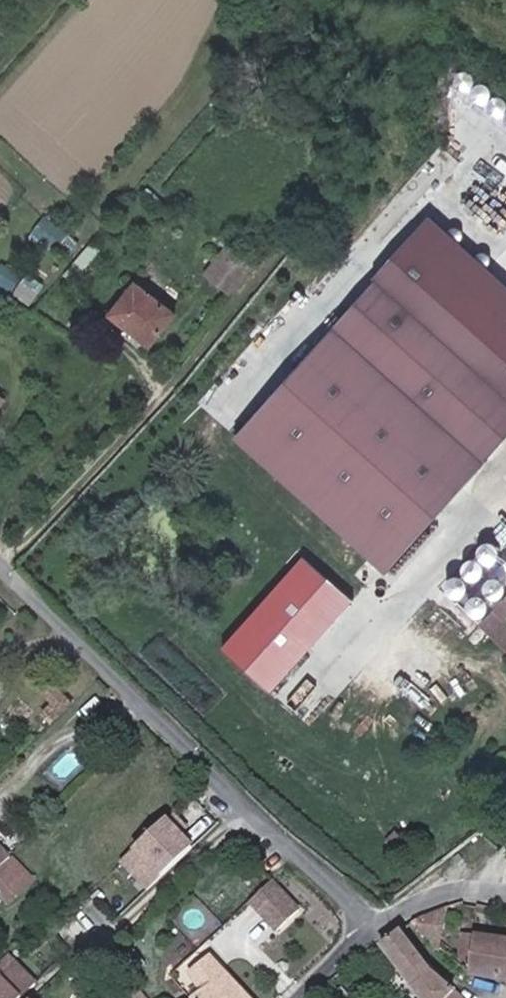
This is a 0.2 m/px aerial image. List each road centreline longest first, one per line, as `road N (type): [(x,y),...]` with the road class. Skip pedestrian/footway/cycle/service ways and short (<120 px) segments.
road 1 (residential): [(381,921),(0,557)]
road 2 (residential): [(381,921),(462,891),(505,891)]

